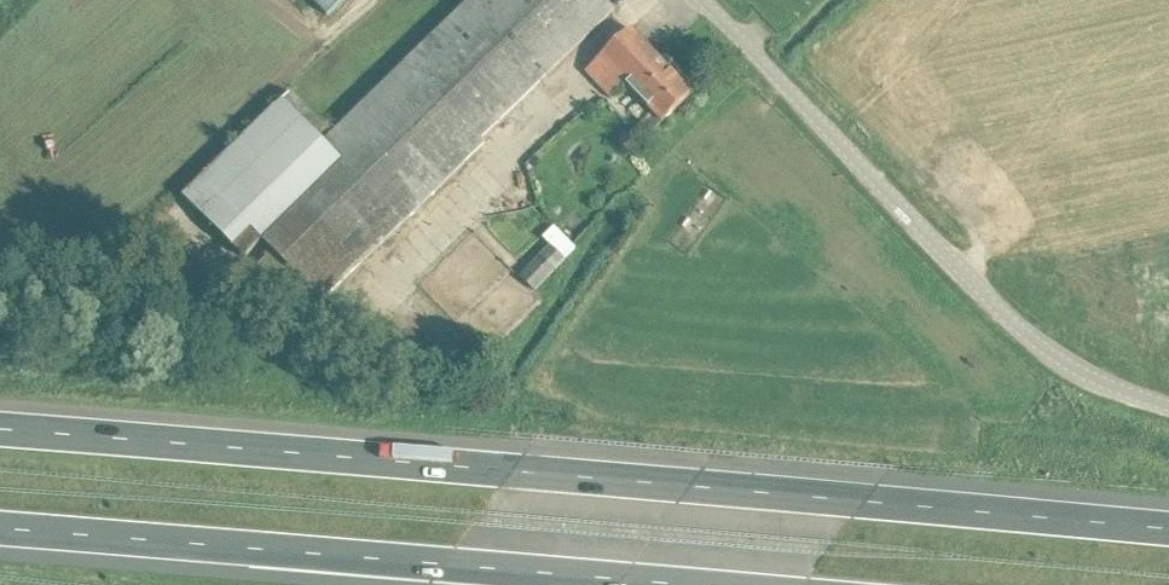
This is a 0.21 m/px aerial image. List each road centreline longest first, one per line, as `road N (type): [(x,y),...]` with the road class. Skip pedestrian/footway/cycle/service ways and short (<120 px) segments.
road 1 (motorway): [(1168,532),(0,428)]
road 2 (motorway): [(0,527),(679,584)]
road 3 (unclassified): [(1168,404),(1051,356),(703,0)]

